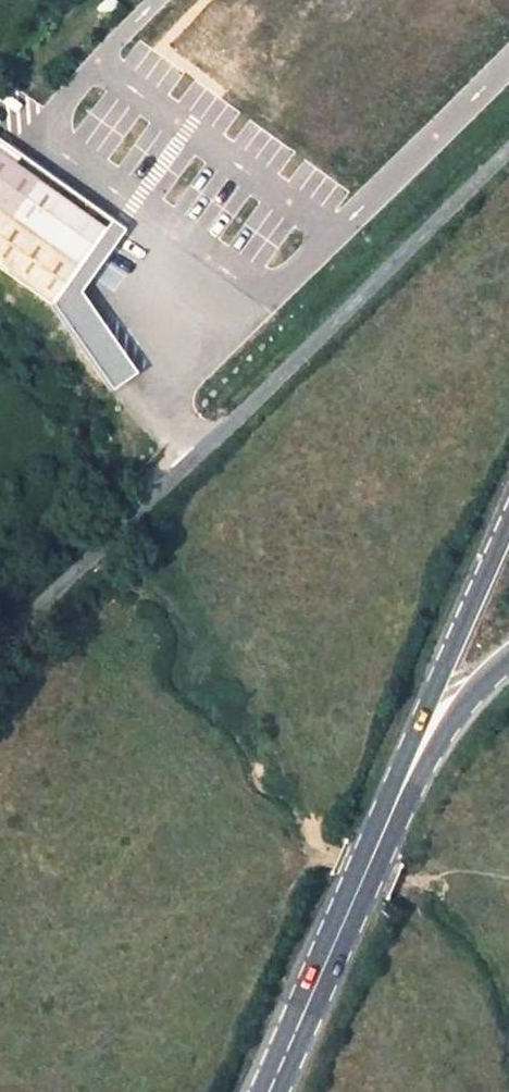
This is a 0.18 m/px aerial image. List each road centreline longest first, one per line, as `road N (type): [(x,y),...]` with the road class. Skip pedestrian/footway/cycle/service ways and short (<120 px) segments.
road 1 (unclassified): [(508,149),(0,649)]
road 2 (primary): [(508,524),(367,845),(365,874)]
road 3 (primary): [(365,874),(480,678),(508,658)]
road 4 (primary): [(269,1091),(365,874)]

